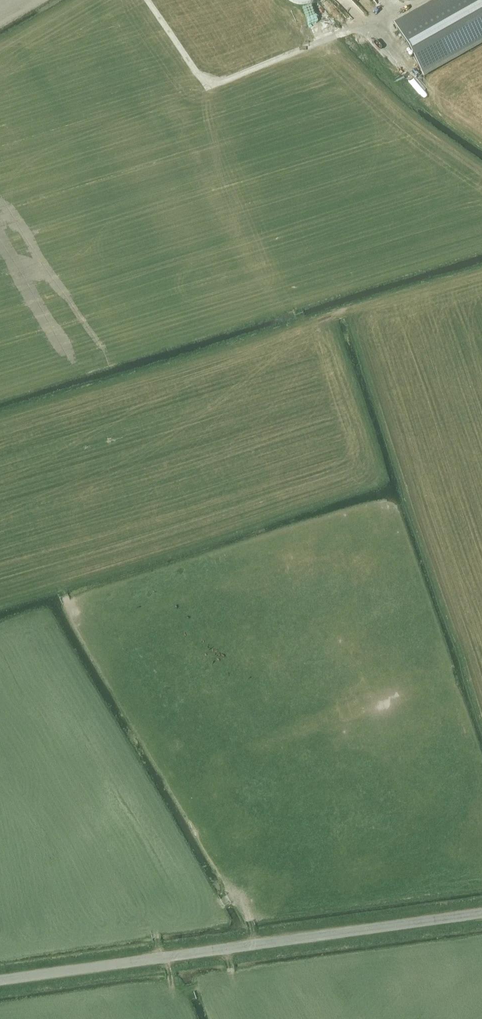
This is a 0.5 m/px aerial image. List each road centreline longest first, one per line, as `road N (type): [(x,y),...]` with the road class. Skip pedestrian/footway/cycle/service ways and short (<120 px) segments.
road 1 (unclassified): [(0,981),(481,913)]
road 2 (track): [(147,0),(196,73),(214,82),(364,25)]

